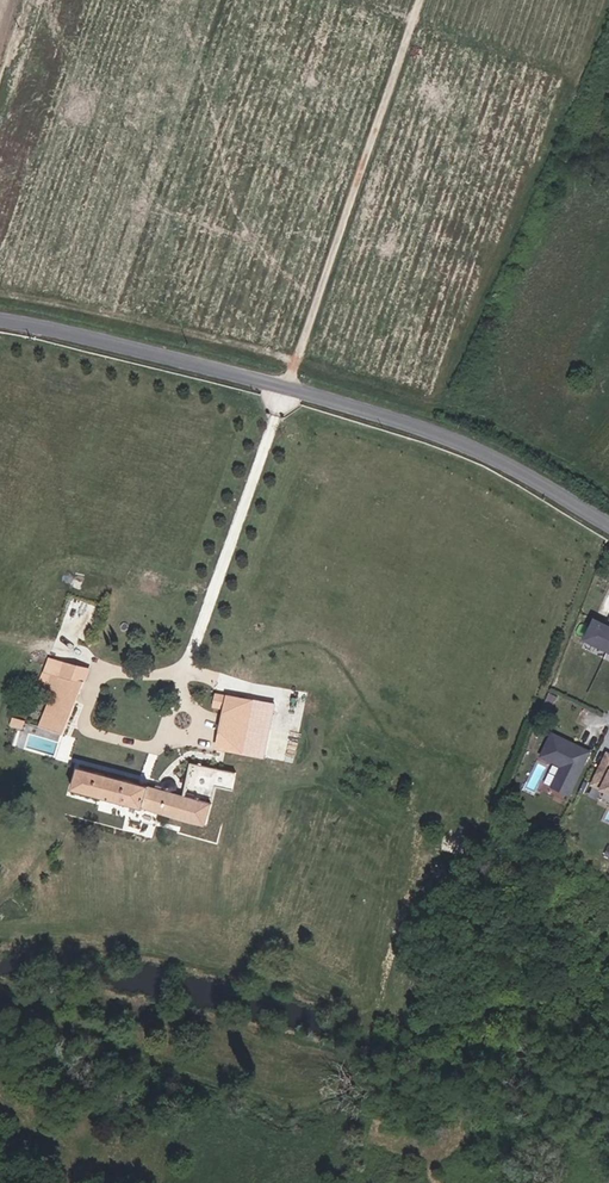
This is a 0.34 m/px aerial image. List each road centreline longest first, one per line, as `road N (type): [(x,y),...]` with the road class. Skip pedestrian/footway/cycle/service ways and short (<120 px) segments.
road 1 (tertiary): [(0,320),(400,418),(505,462),(608,522)]

